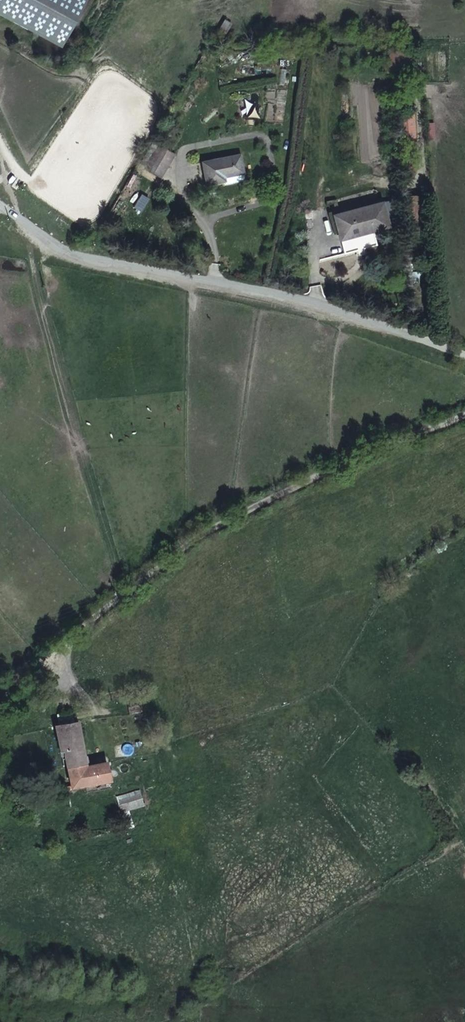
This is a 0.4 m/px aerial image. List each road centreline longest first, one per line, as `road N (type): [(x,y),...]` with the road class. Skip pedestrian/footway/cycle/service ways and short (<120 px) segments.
road 1 (unclassified): [(464,356),(305,300),(65,253),(0,208)]
road 2 (track): [(37,233),(35,262),(127,589)]

